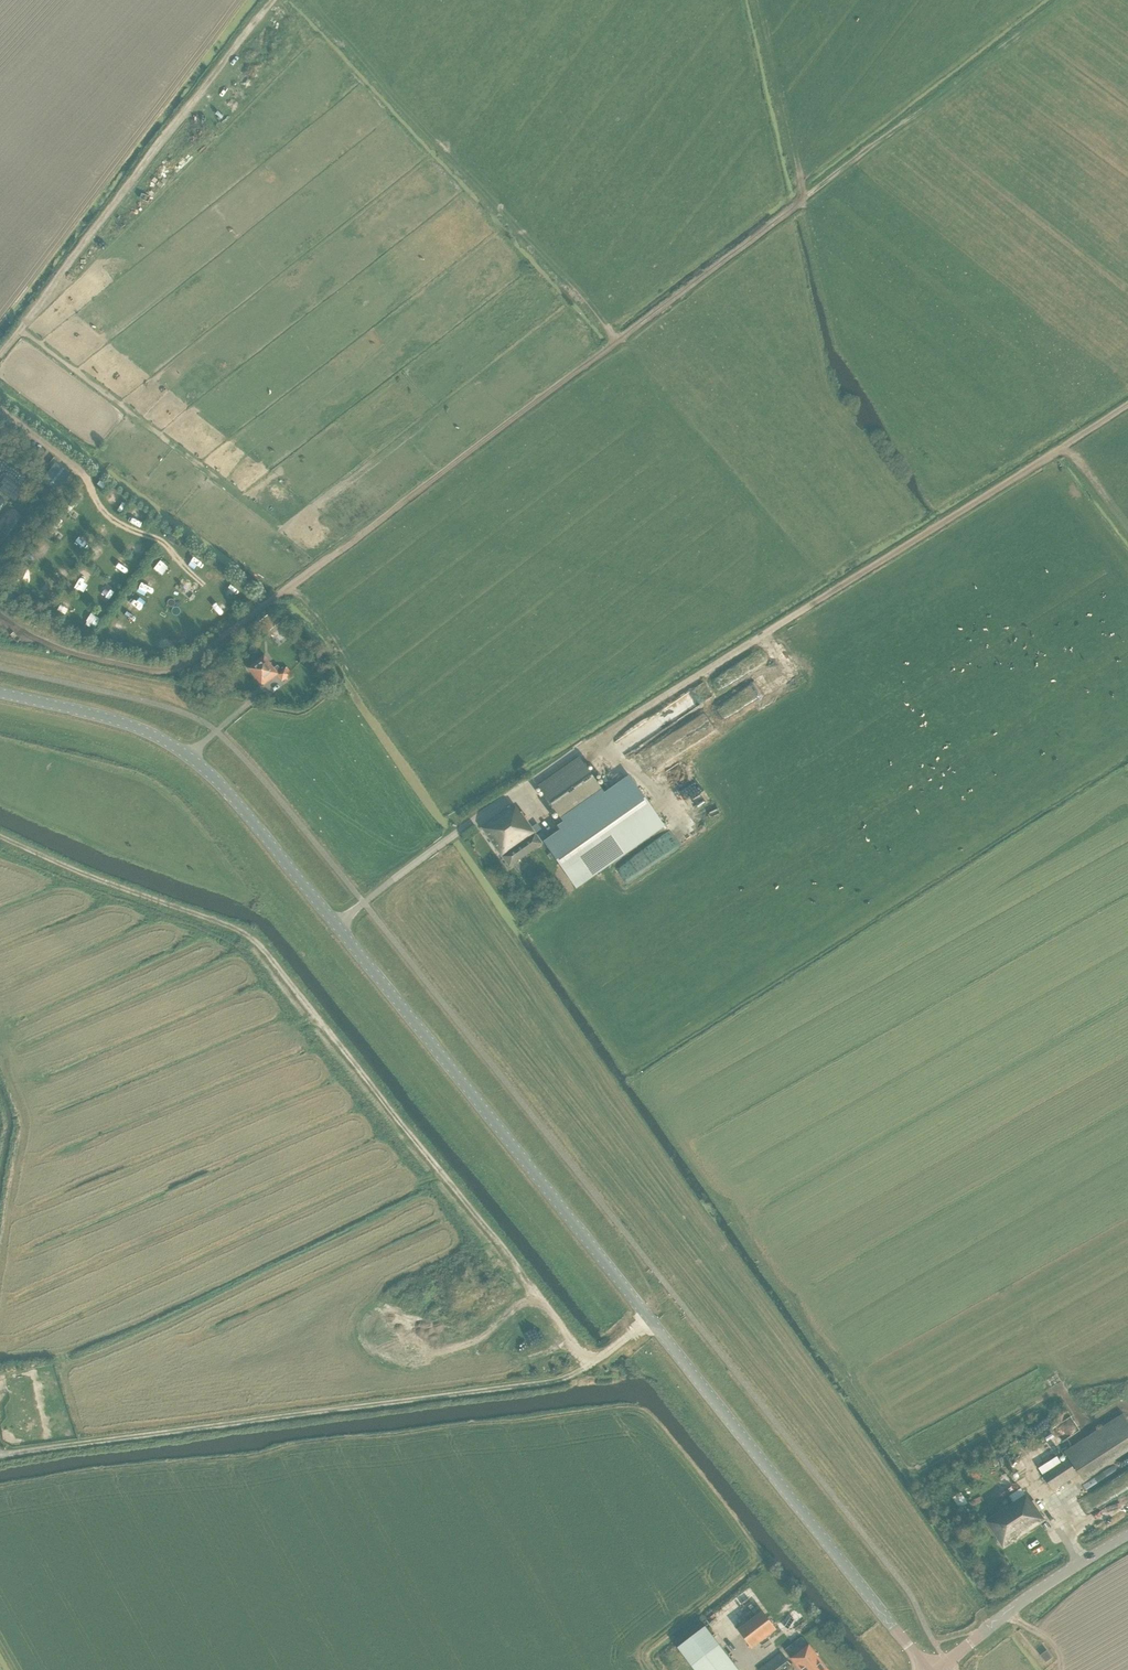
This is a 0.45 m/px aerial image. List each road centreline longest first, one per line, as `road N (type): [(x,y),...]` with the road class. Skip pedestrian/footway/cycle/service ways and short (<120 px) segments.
road 1 (tertiary): [(930,1669),(219,783),(136,727),(0,693)]
road 2 (track): [(647,1669),(648,1641),(751,1557),(641,1417),(309,1450),(253,1467),(0,1496)]
road 3 (track): [(1127,406),(535,781)]
road 4 (track): [(0,1456),(559,1382),(591,1367)]
road 5 (track): [(315,1016),(591,1367)]
road 6 (track): [(241,0),(0,315)]
road 7 (track): [(0,833),(72,871),(251,937),(315,1016)]
road 8 (unclassified): [(940,1669),(1127,1536)]

